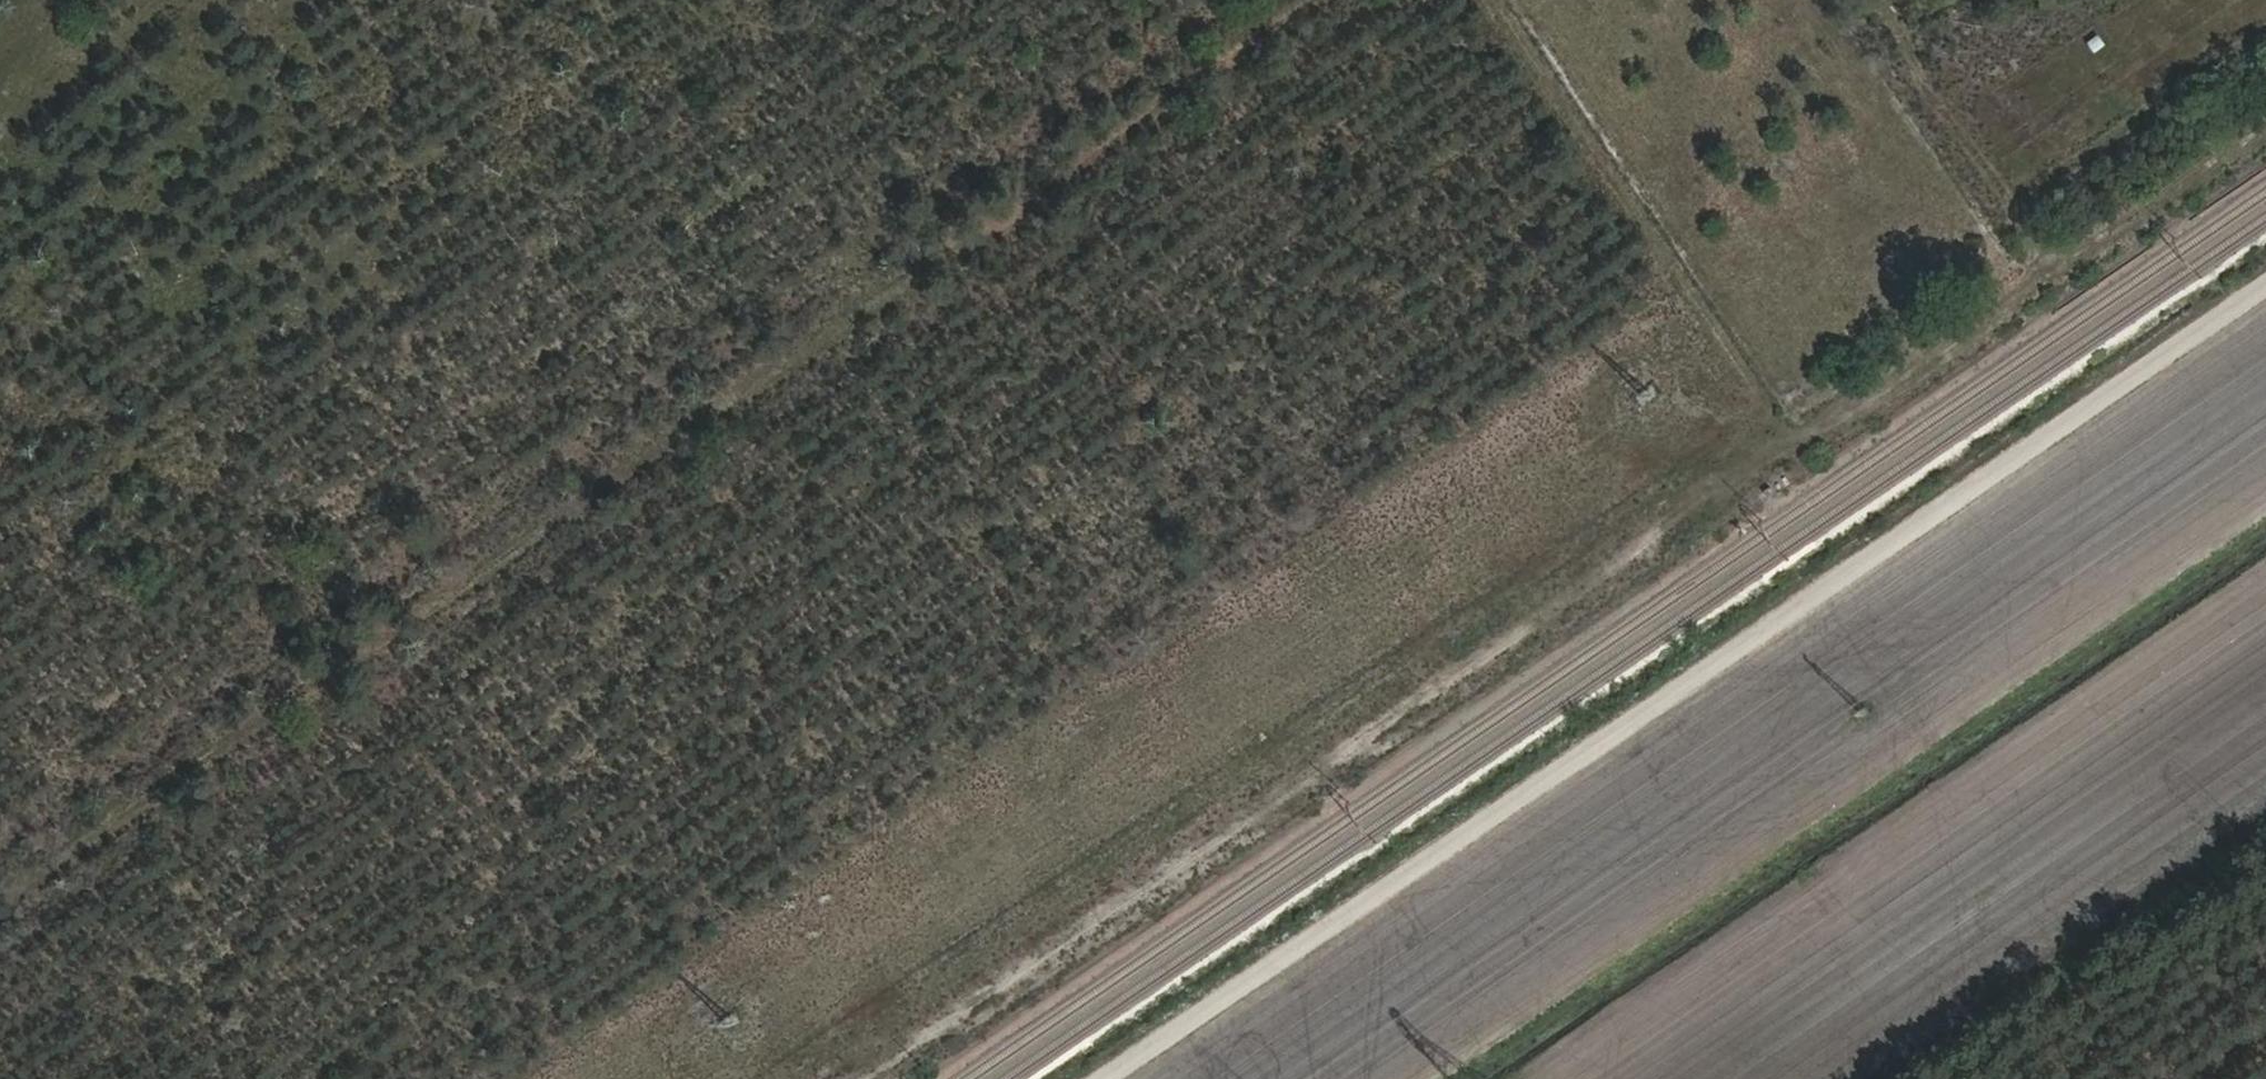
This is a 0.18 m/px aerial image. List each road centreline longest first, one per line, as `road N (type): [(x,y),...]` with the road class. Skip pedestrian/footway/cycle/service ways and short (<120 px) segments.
road 1 (track): [(1107,1078),(2265,285)]

